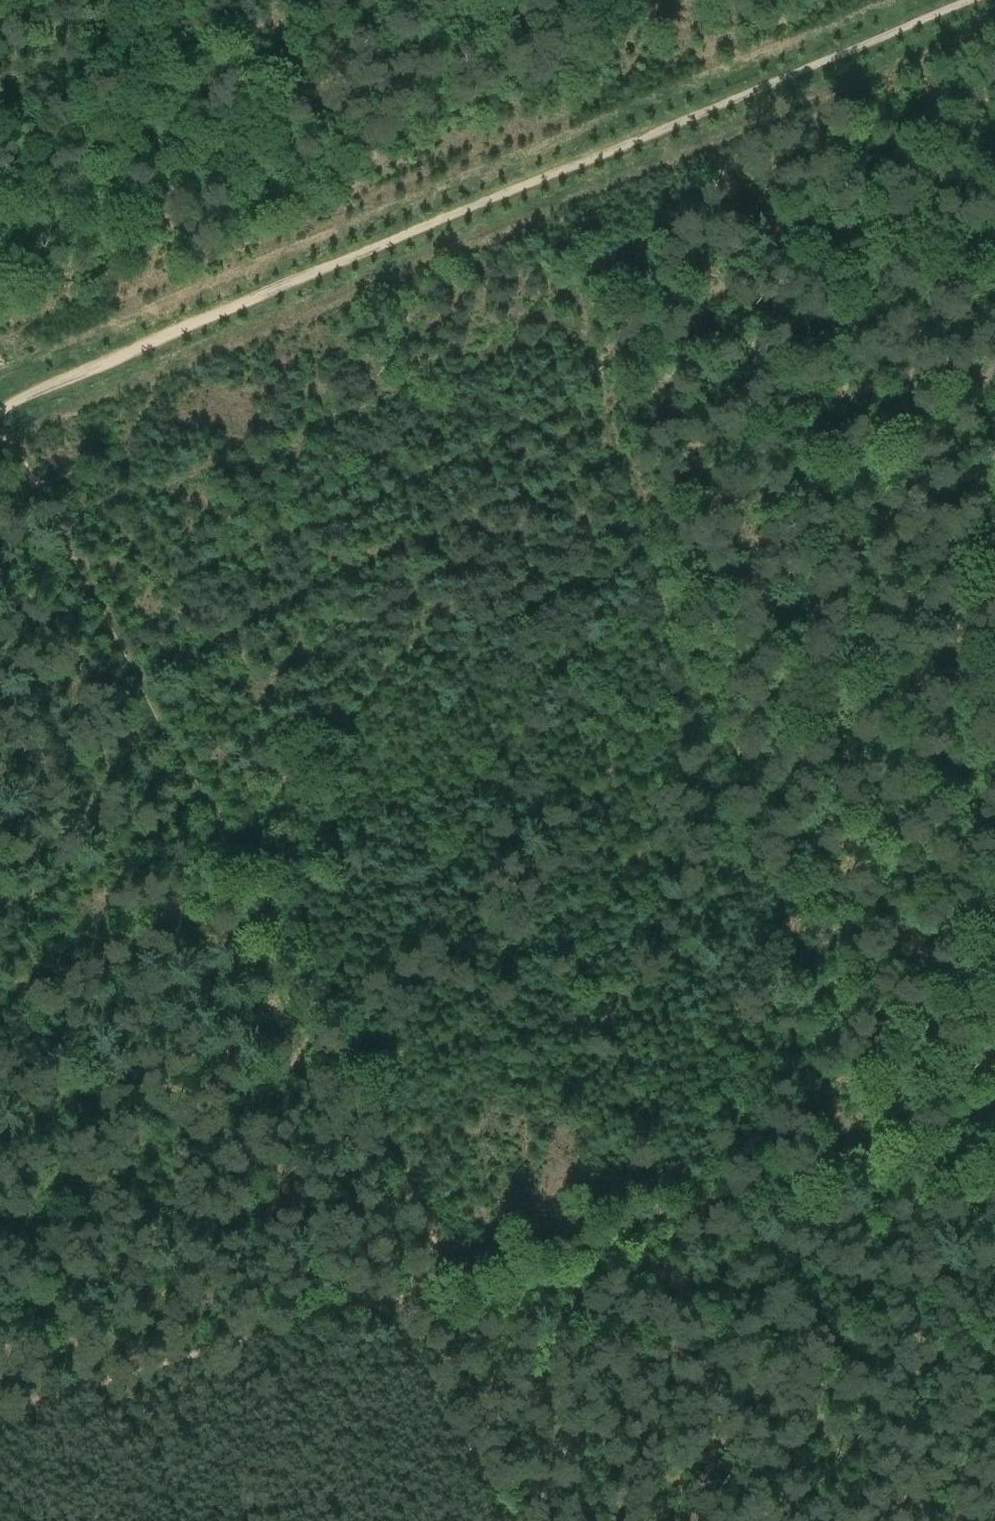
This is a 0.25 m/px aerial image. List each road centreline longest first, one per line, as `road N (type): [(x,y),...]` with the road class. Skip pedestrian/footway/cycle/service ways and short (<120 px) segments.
road 1 (track): [(0,1416),(373,1304),(395,1308),(514,1520)]
road 2 (track): [(373,1304),(994,1099)]

